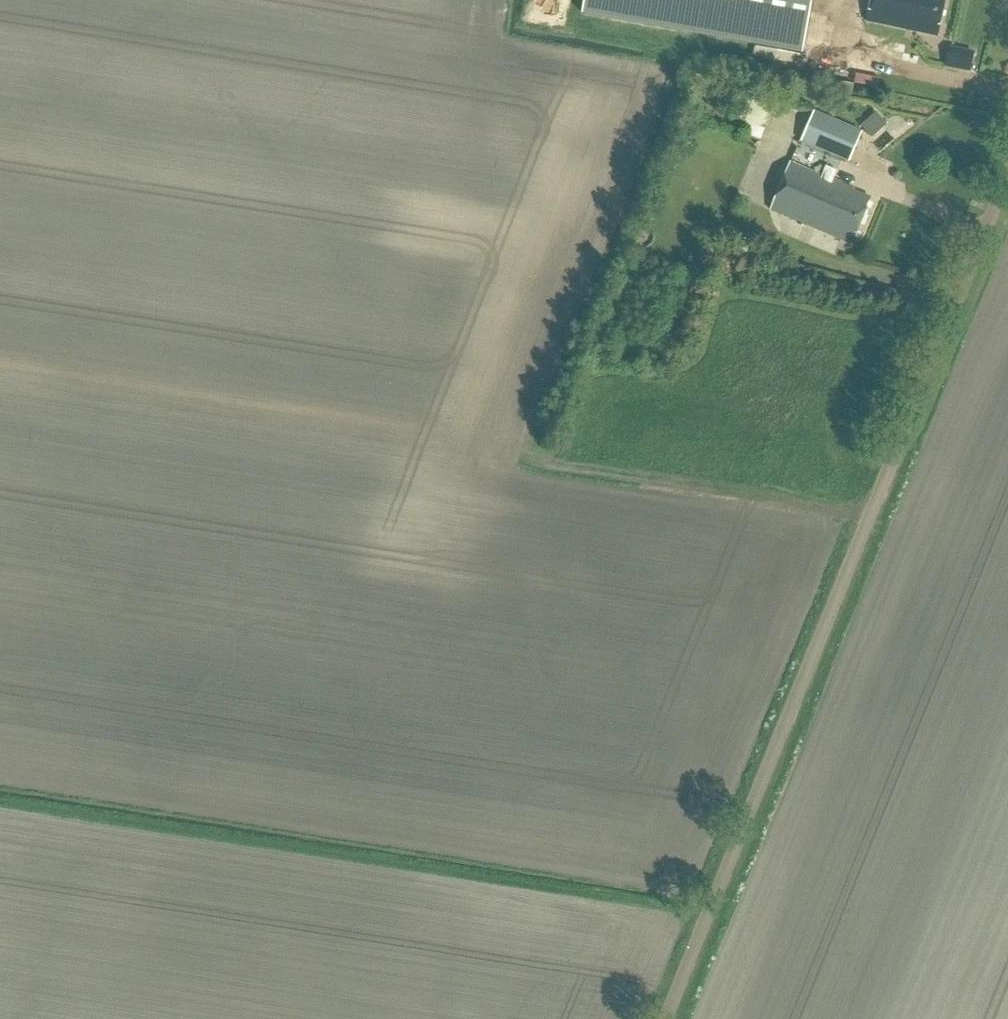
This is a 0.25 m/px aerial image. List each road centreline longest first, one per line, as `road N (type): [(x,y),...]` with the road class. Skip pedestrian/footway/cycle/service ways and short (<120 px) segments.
road 1 (unclassified): [(662,1018),(1007,167)]

